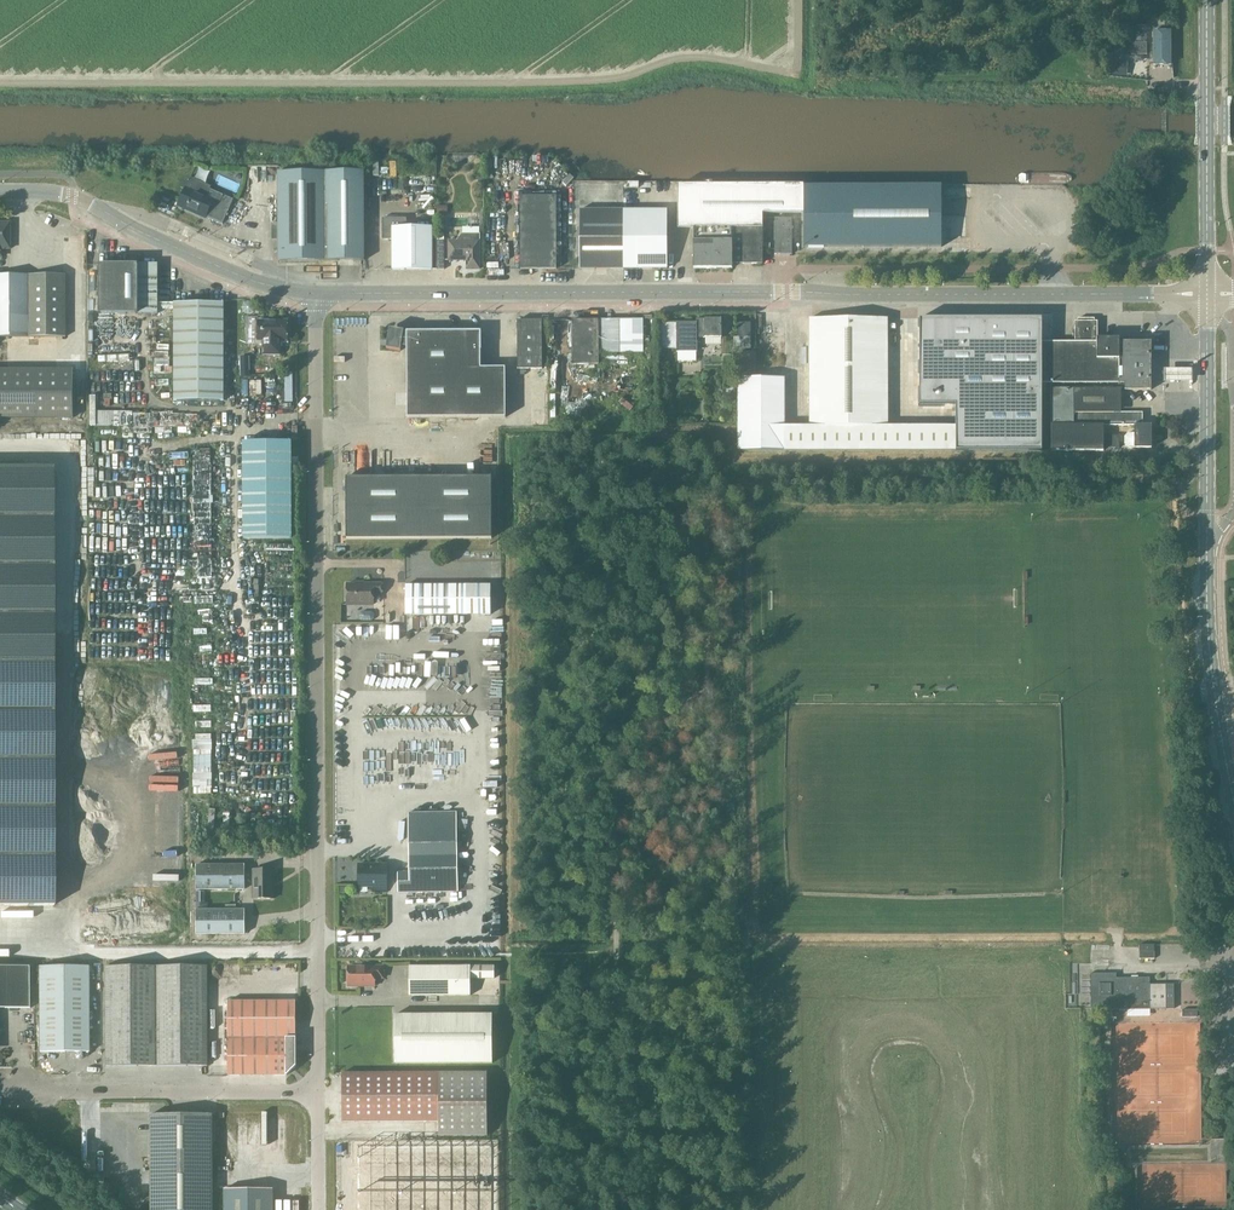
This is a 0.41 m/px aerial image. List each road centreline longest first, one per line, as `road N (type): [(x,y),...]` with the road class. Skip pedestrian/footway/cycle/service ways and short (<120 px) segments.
road 1 (unclassified): [(1170,294),(315,294)]
road 2 (unclassified): [(318,1091),(315,294)]
road 3 (unclassified): [(315,294),(218,267),(78,197),(0,191)]
road 4 (unclassified): [(318,1091),(0,1092)]
road 5 (secondary): [(1207,286),(1207,0)]
road 6 (track): [(514,1209),(513,948)]
road 7 (secondary): [(1233,801),(1211,667),(1206,544)]
road 8 (secondary): [(1206,544),(1207,302)]

